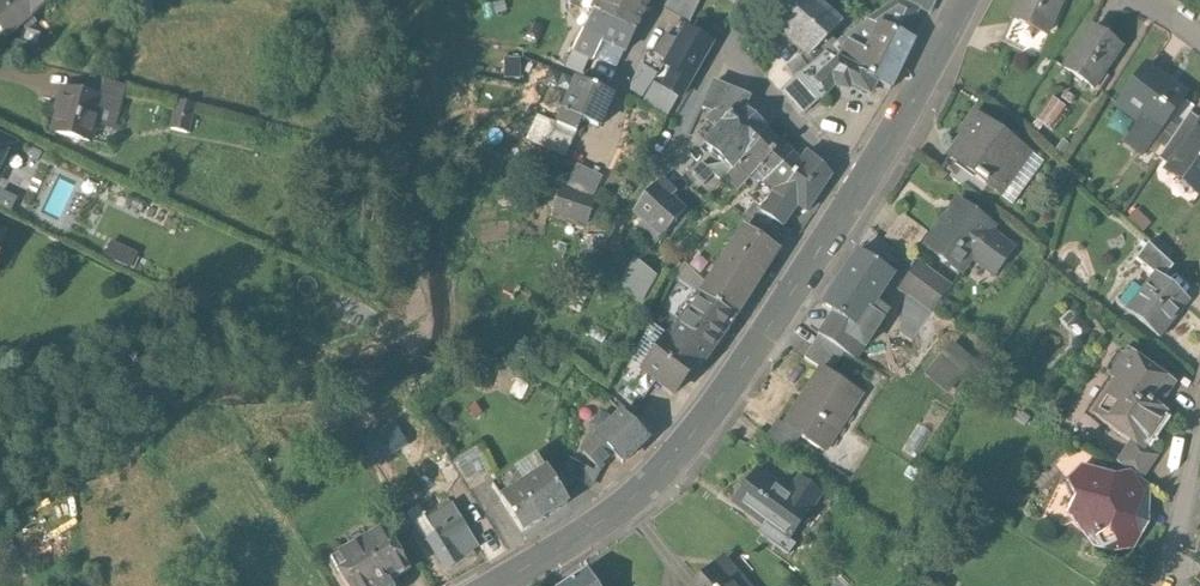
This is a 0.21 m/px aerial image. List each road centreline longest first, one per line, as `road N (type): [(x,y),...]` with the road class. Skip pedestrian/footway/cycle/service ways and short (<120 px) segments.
road 1 (secondary): [(860,183),(686,448),(635,496),(490,585)]
road 2 (residential): [(750,0),(725,49),(860,183)]
road 3 (secondary): [(963,0),(860,183)]
road 4 (residential): [(1161,585),(1199,443)]

